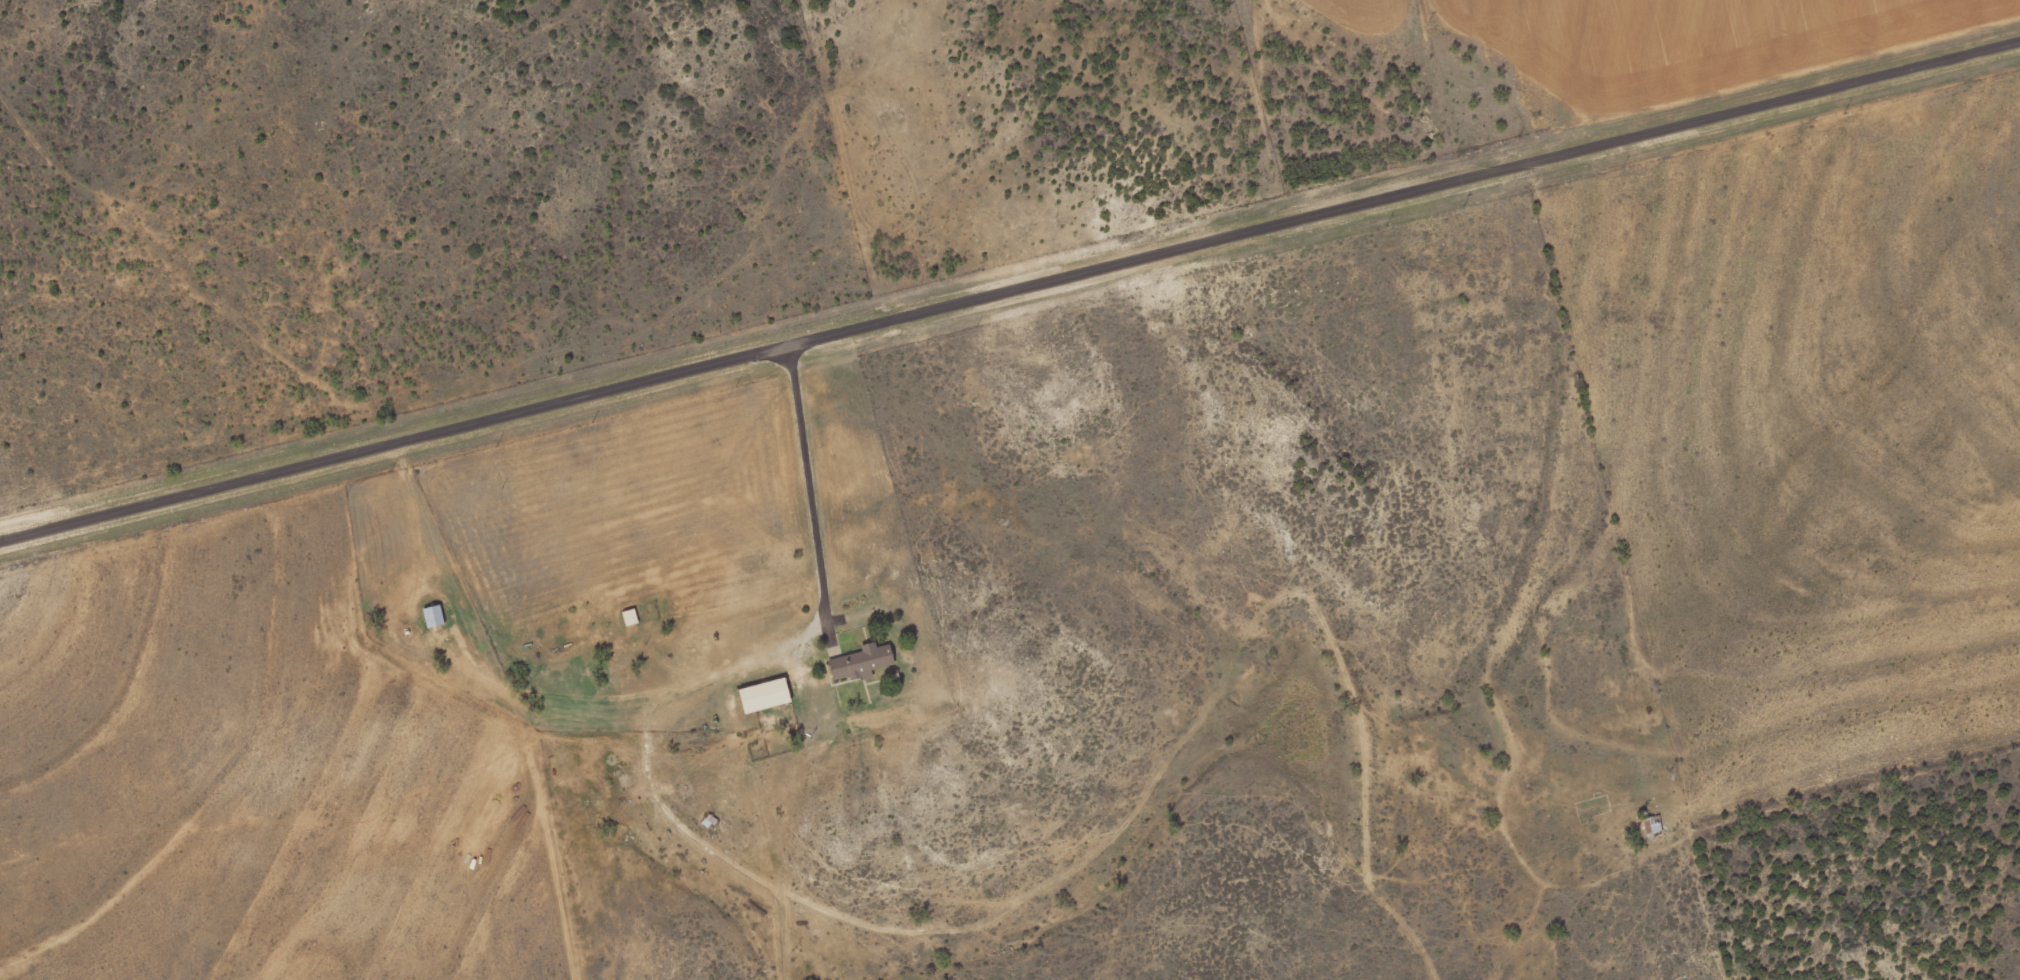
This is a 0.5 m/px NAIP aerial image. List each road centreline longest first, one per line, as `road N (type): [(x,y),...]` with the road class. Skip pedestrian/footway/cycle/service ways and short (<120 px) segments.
road 1 (residential): [(0,541),(2019,37)]

